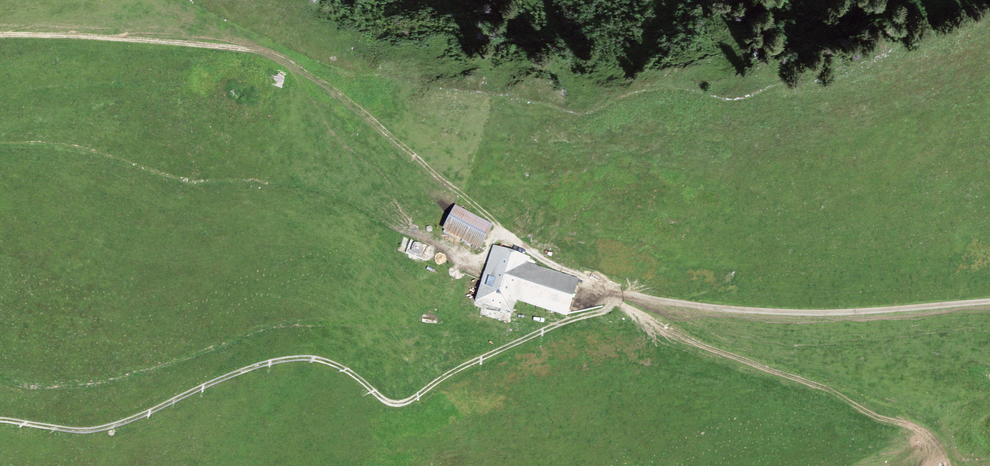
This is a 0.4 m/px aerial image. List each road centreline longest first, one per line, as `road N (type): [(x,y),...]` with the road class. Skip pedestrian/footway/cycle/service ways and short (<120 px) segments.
road 1 (track): [(0,42),(146,37),(278,50),(628,301),(717,349),(916,429),(942,449),(947,465)]
road 2 (track): [(989,301),(833,310),(628,301),(468,365),(413,400),(387,403),(337,364),(302,355),(92,432),(0,417)]

